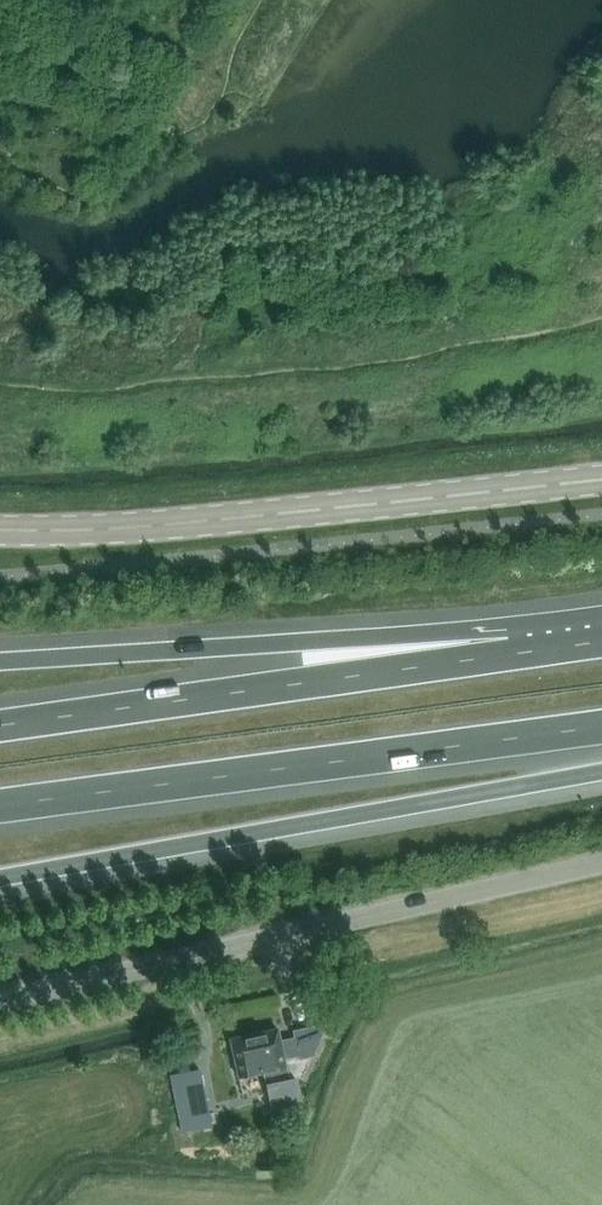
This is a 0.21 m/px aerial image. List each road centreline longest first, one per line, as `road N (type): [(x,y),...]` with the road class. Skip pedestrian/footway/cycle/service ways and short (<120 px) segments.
road 1 (unclassified): [(0,1000),(601,862)]
road 2 (motorway): [(0,877),(601,771)]
road 3 (motorway): [(601,641),(0,725)]
road 4 (motorway): [(0,805),(601,725)]
road 5 (tertiary): [(0,530),(190,522),(601,478)]
road 6 (motorway): [(601,640),(505,627),(0,661)]

